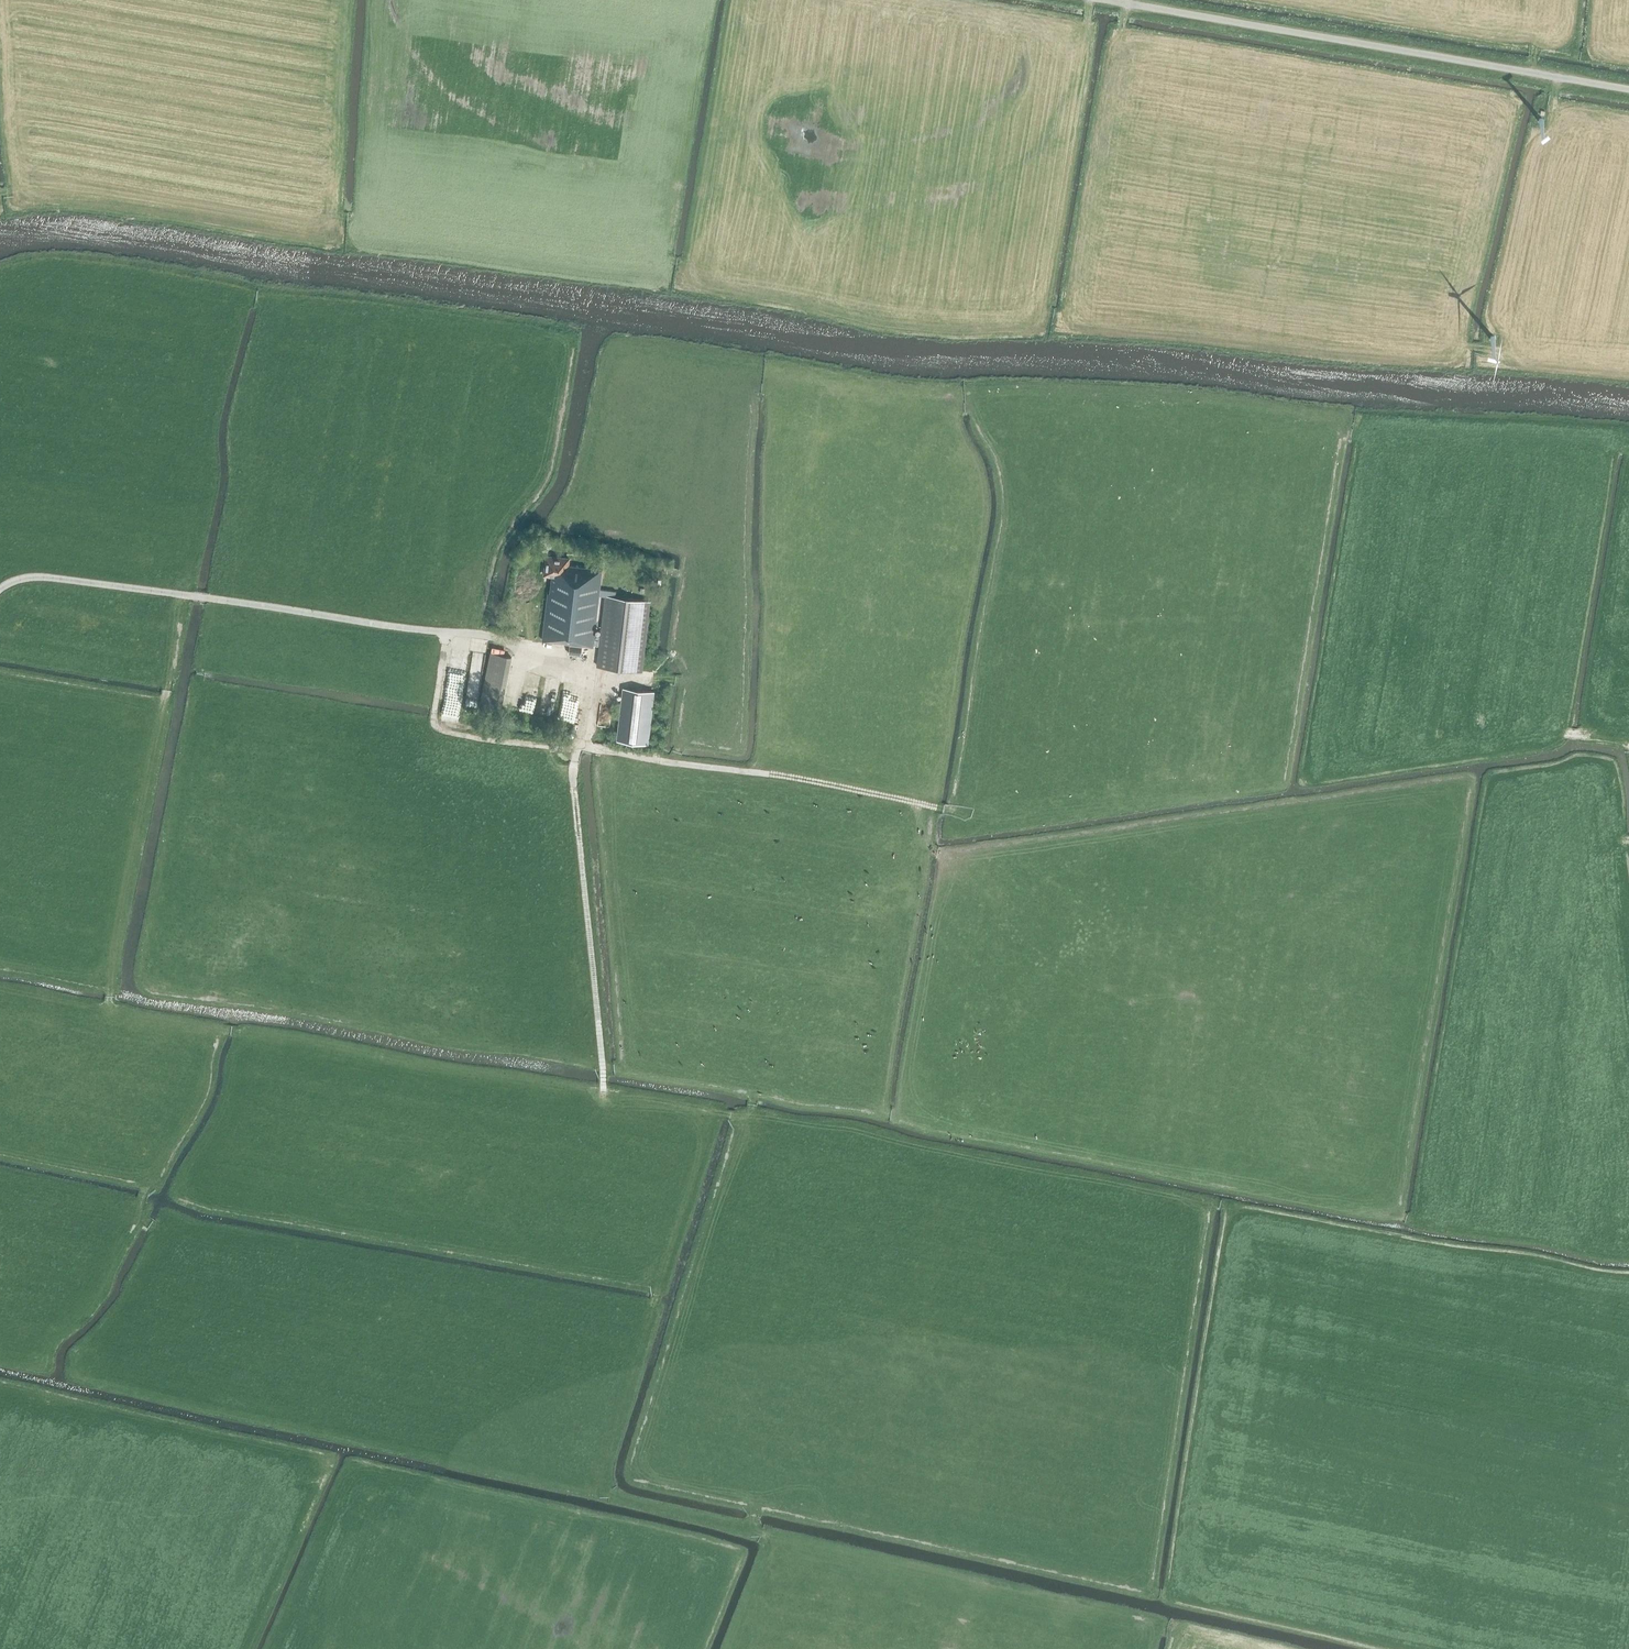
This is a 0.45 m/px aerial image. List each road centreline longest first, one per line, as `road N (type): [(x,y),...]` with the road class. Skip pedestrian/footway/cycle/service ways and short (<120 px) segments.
road 1 (unclassified): [(1628,90),(1106,0)]

